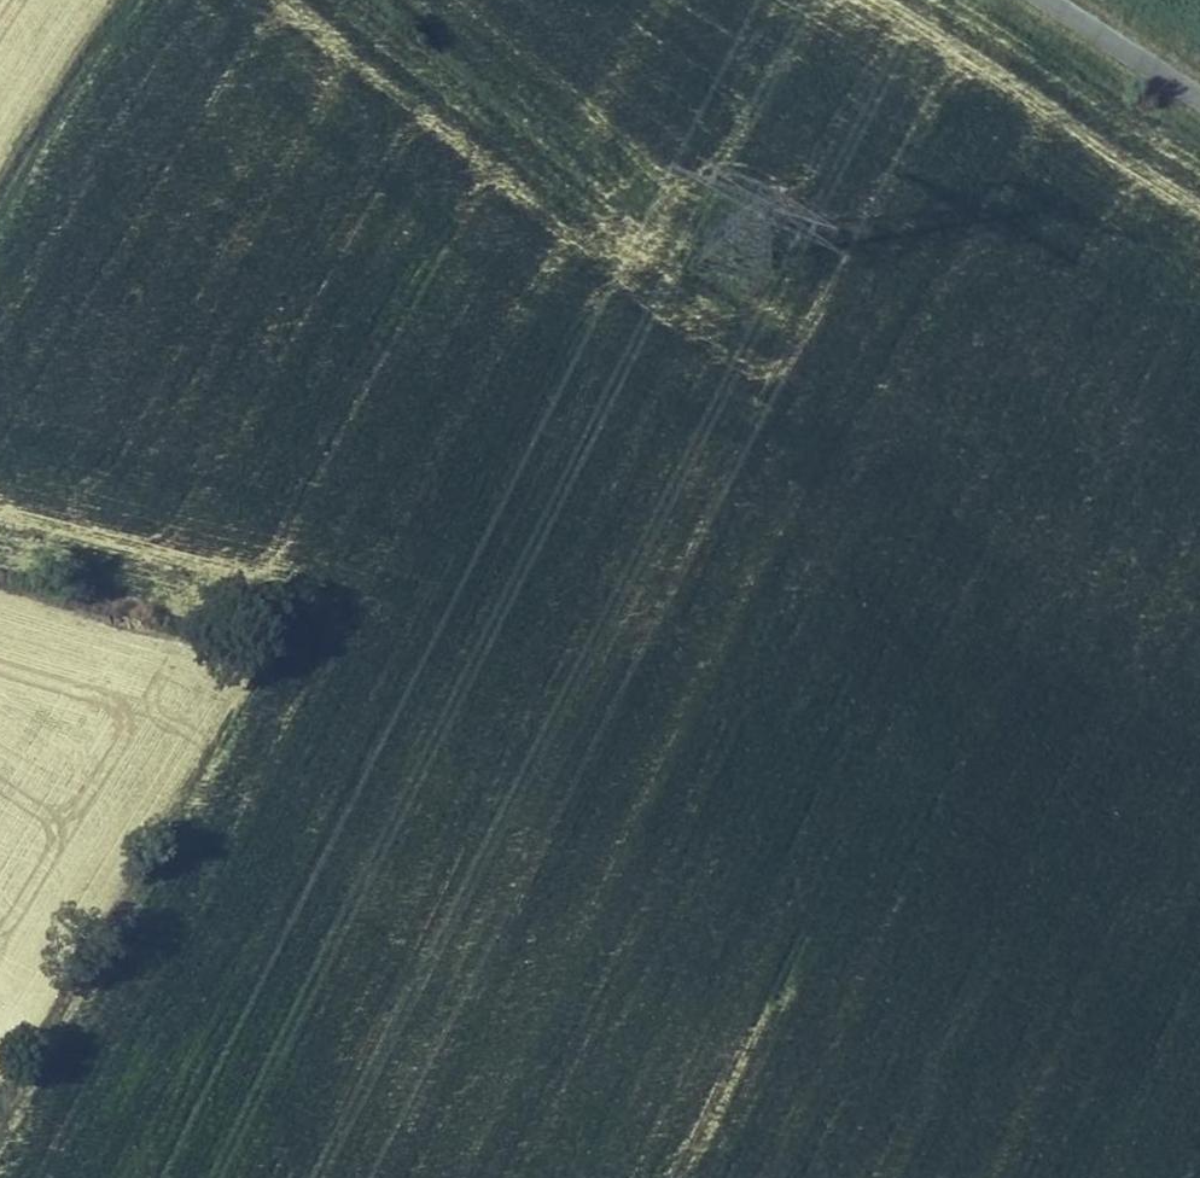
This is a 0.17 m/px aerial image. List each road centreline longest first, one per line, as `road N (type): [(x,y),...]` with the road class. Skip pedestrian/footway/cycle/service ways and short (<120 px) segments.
road 1 (unclassified): [(1047,0),(1199,100)]

